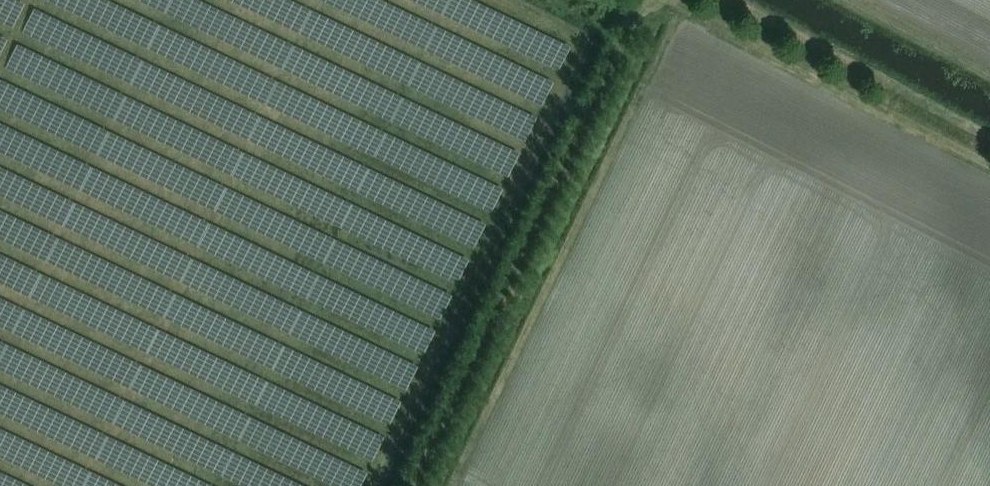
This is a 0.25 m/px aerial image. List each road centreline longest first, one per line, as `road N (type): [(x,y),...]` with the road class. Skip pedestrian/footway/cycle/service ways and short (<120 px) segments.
road 1 (track): [(989,159),(682,0)]

